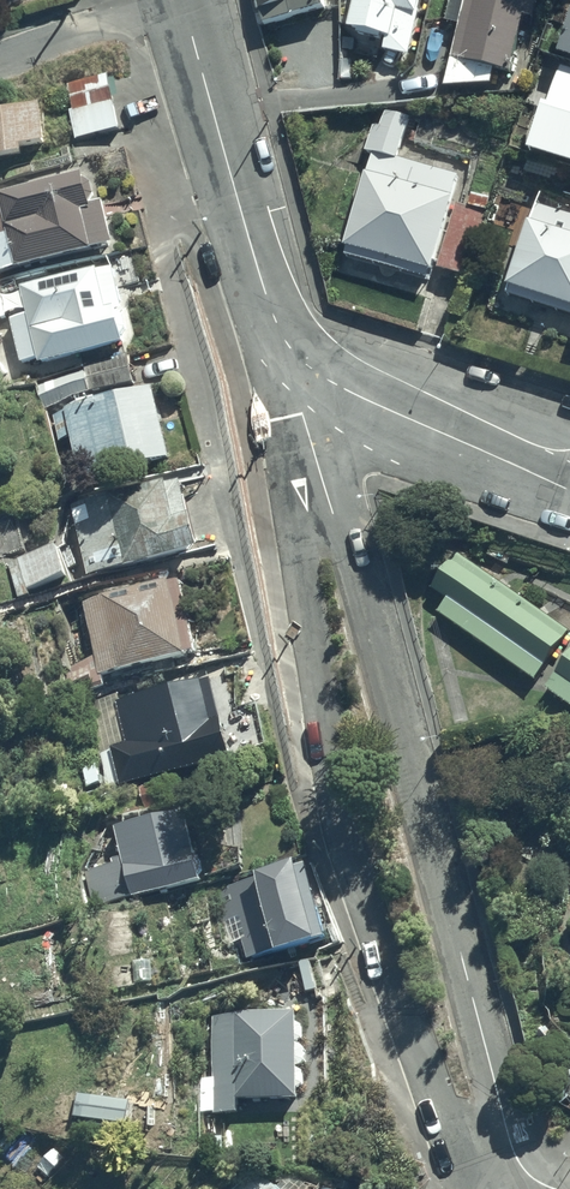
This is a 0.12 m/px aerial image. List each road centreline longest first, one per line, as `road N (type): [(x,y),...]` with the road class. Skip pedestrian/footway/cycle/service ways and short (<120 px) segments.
road 1 (residential): [(328,498),(298,552),(350,847),(443,1117),(516,1157)]
road 2 (residential): [(328,498),(516,1157)]
road 3 (residential): [(186,1),(238,200),(290,347)]
road 4 (residential): [(290,347),(359,396),(569,491)]
road 5 (residential): [(186,1),(0,58)]
road 6 (residential): [(290,347),(328,498)]

